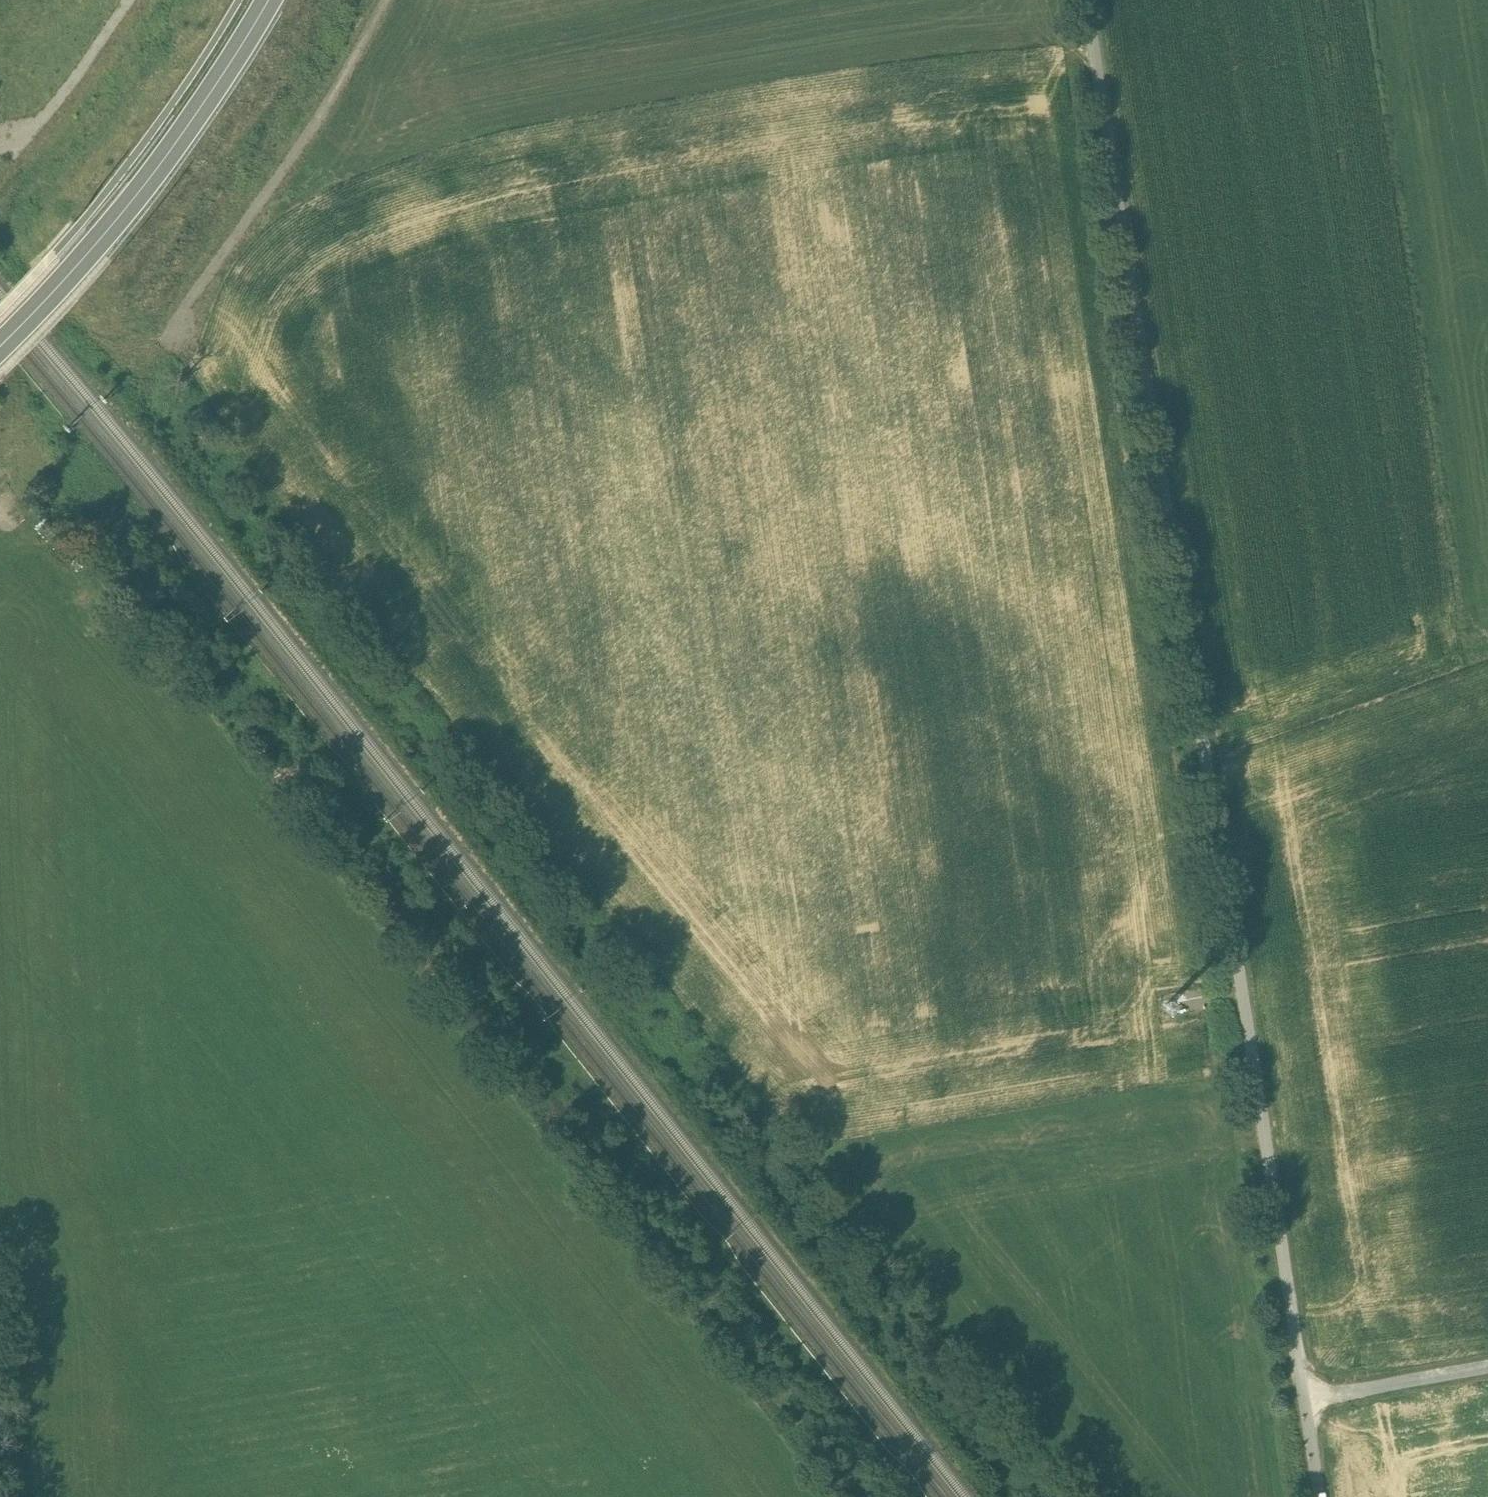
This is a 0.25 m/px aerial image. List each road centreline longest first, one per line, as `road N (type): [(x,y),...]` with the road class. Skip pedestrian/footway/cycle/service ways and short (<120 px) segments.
road 1 (unclassified): [(1080,0),(1318,1496)]
road 2 (secondary): [(0,322),(130,183),(252,0)]

